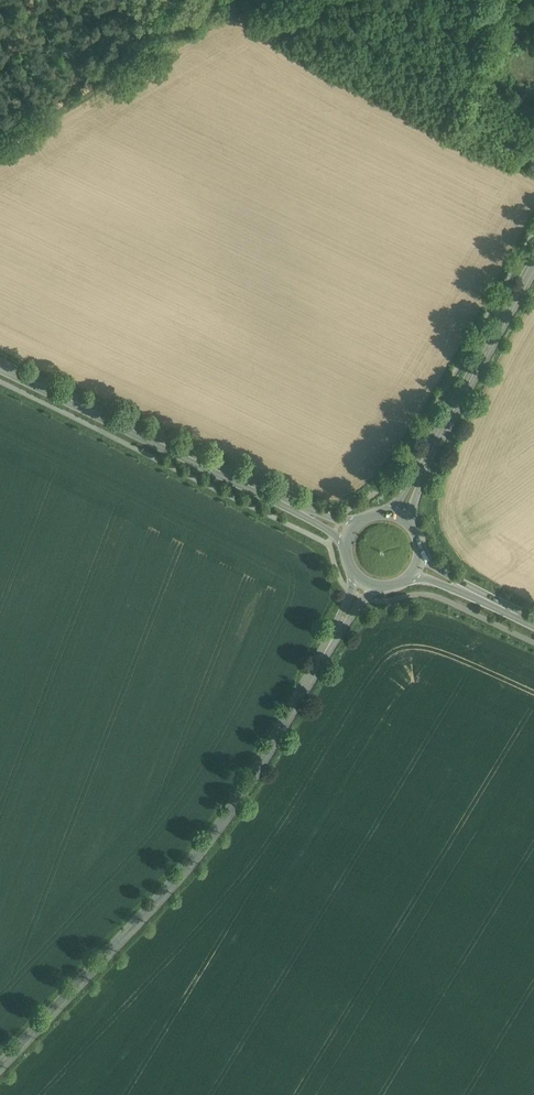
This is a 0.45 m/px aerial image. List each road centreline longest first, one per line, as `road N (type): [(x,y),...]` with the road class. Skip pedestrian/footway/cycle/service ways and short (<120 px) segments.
road 1 (tertiary): [(0,1062),(228,816),(365,581)]
road 2 (secondary): [(350,534),(0,368)]
road 3 (tertiary): [(533,264),(399,515)]
road 4 (secondary): [(533,624),(415,568)]

